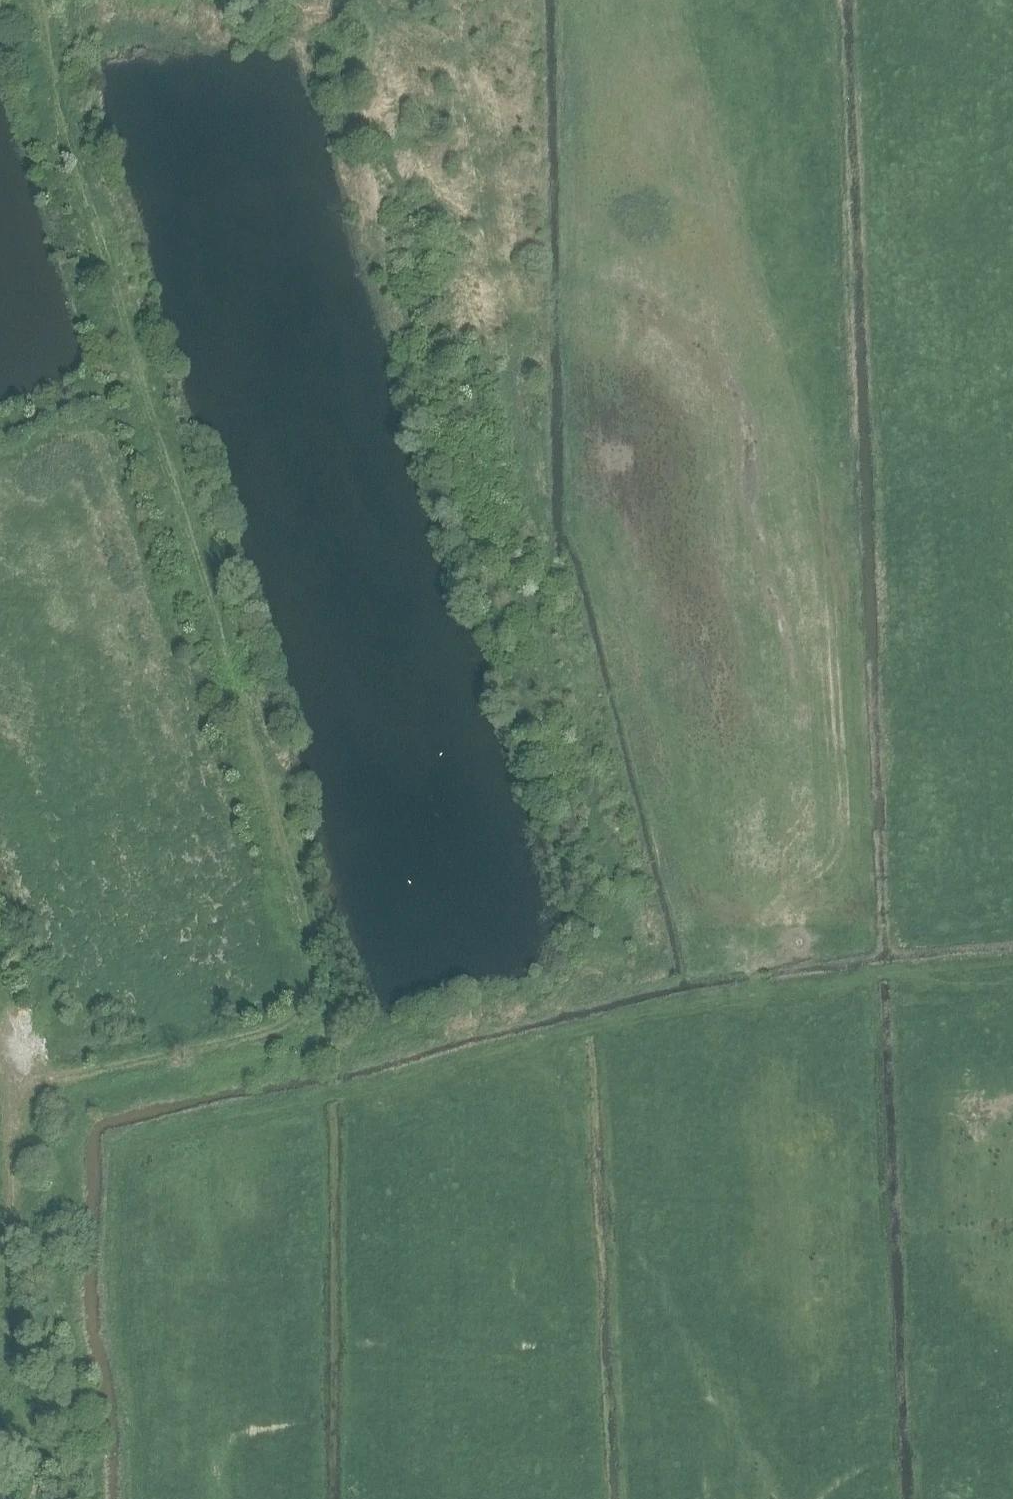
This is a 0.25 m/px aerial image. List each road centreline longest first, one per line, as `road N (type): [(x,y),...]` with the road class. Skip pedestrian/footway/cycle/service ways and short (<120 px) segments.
road 1 (track): [(0,1249),(11,1238),(19,1024)]

